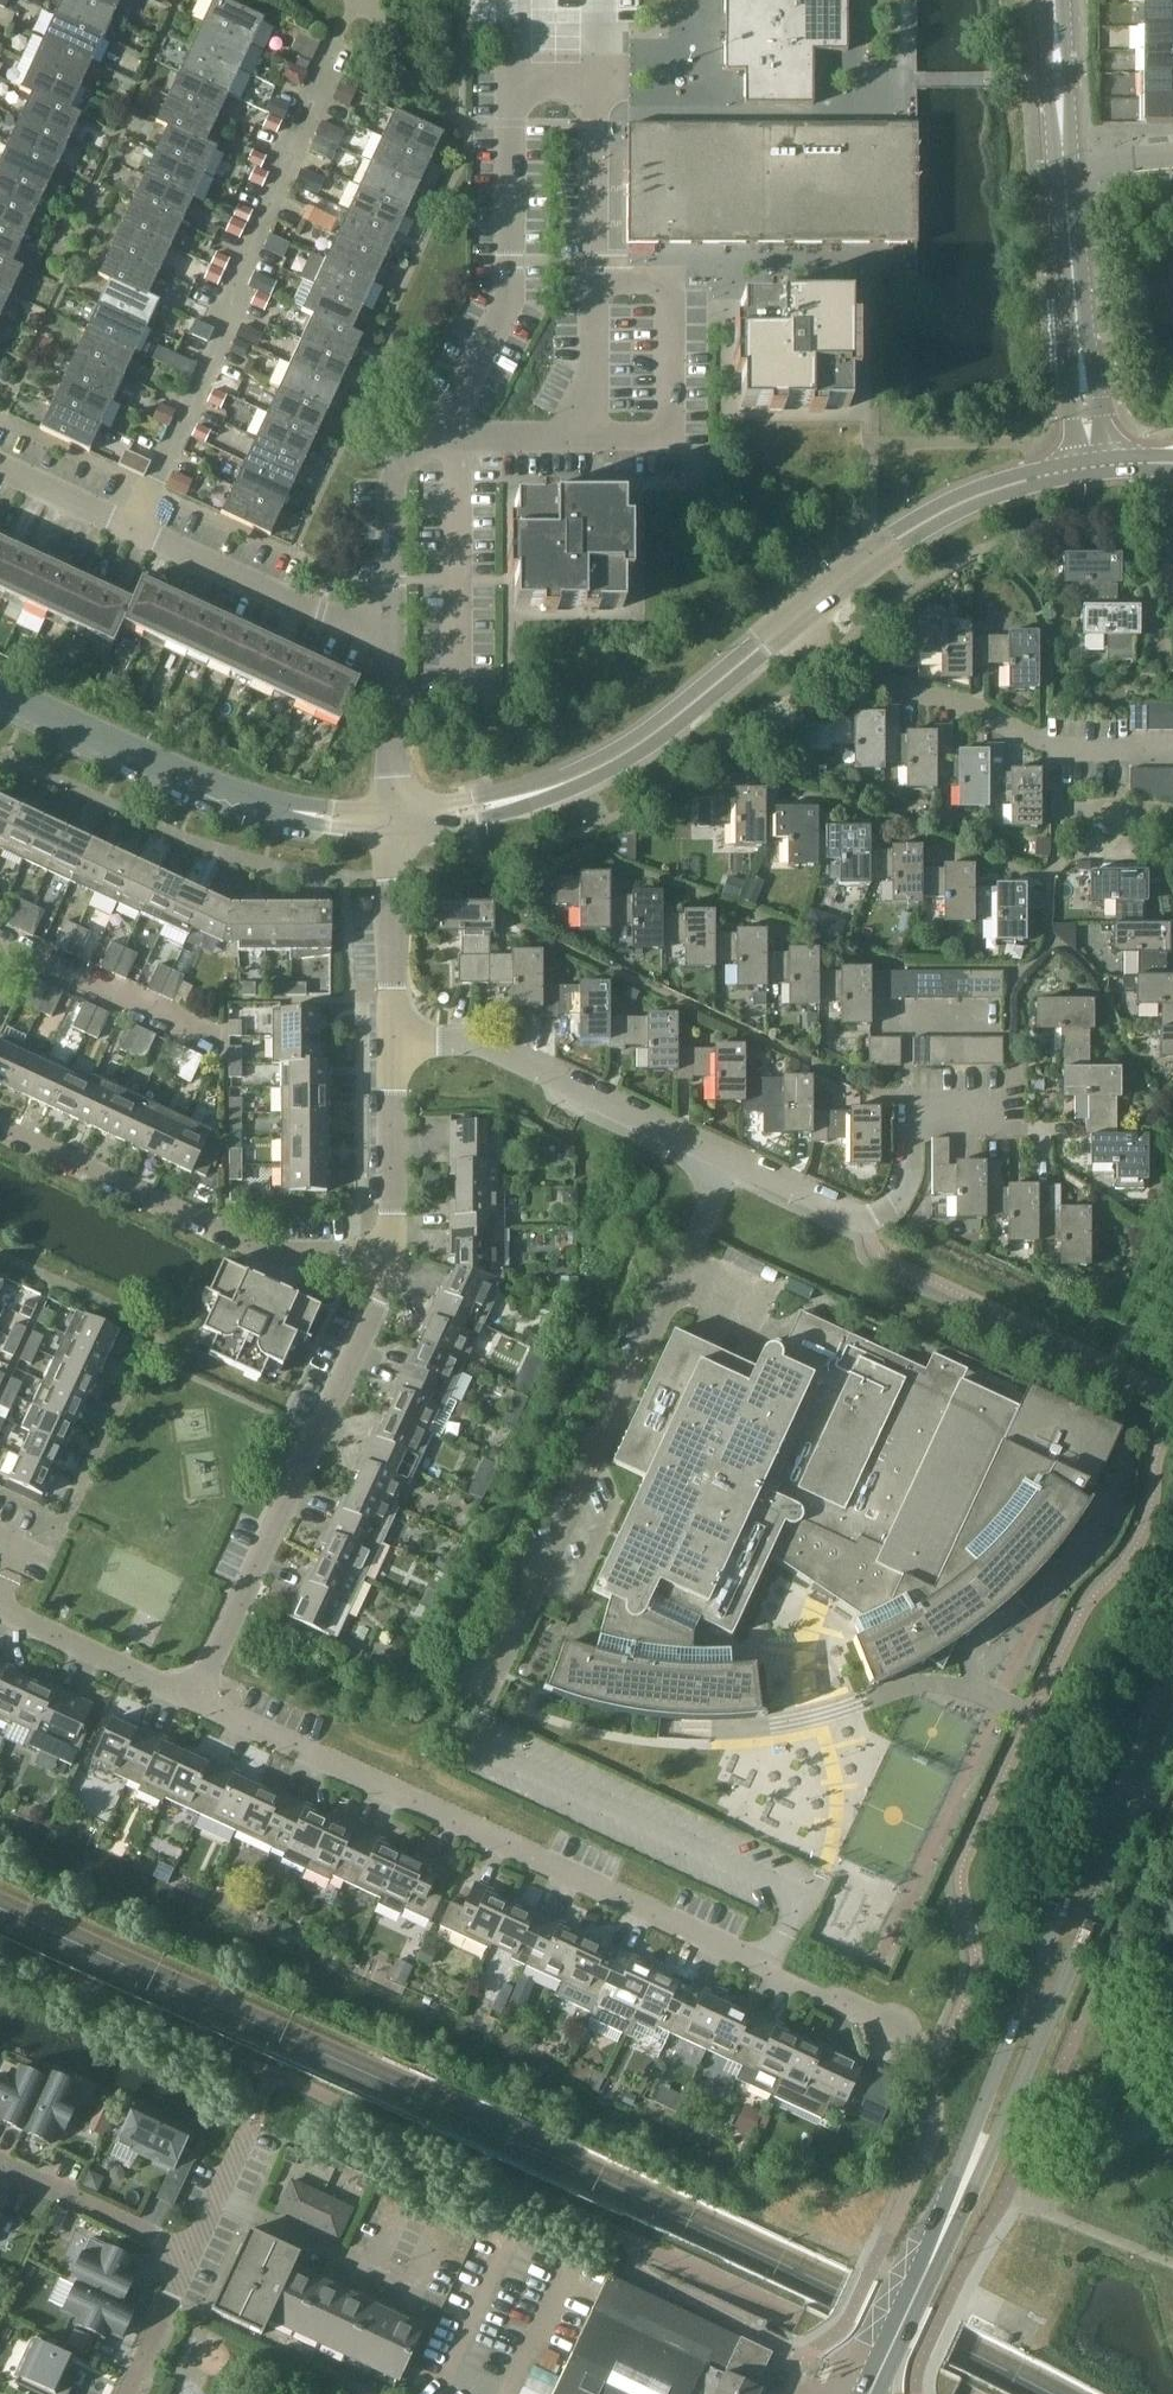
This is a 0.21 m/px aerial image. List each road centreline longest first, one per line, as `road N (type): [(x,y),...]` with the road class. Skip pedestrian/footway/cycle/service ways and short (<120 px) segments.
road 1 (residential): [(912,2031),(187,1695)]
road 2 (residential): [(1018,1112),(907,1113),(905,1170),(891,1197),(859,1227),(533,1073),(440,1046),(393,1044)]
road 3 (secondary): [(1172,1661),(988,2098),(969,2171)]
road 4 (residential): [(128,526),(212,347),(225,279),(333,38)]
road 5 (secondary): [(969,2171),(1007,2122),(1172,1739)]
road 6 (residential): [(187,1695),(370,1256)]
road 7 (residential): [(385,820),(388,645),(128,526)]
road 8 (tertiary): [(385,820),(454,813),(545,788),(659,720),(778,618)]
road 9 (residential): [(778,618),(884,690),(973,711),(1031,739),(1172,748)]
road 10 (tertiary): [(385,820),(277,811),(0,692)]
road 11 (residential): [(370,1256),(293,1262),(0,1129)]
road 12 (tertiary): [(778,618),(835,568),(946,506),(1086,465)]
road 13 (tertiary): [(1086,465),(1063,155)]
road 14 (secondary): [(865,2393),(969,2171)]
road 15 (residential): [(393,1044),(385,820)]
road 16 (residential): [(0,2155),(194,2245)]
road 17 (residential): [(370,1256),(393,1044)]
road 18 (residential): [(187,1695),(0,1611)]
road 19 (residential): [(194,2245),(126,2393)]
road 20 (tertiary): [(1063,155),(1059,0)]
road 21 (residential): [(128,526),(0,466)]
road 22 (residential): [(253,2119),(194,2245)]

